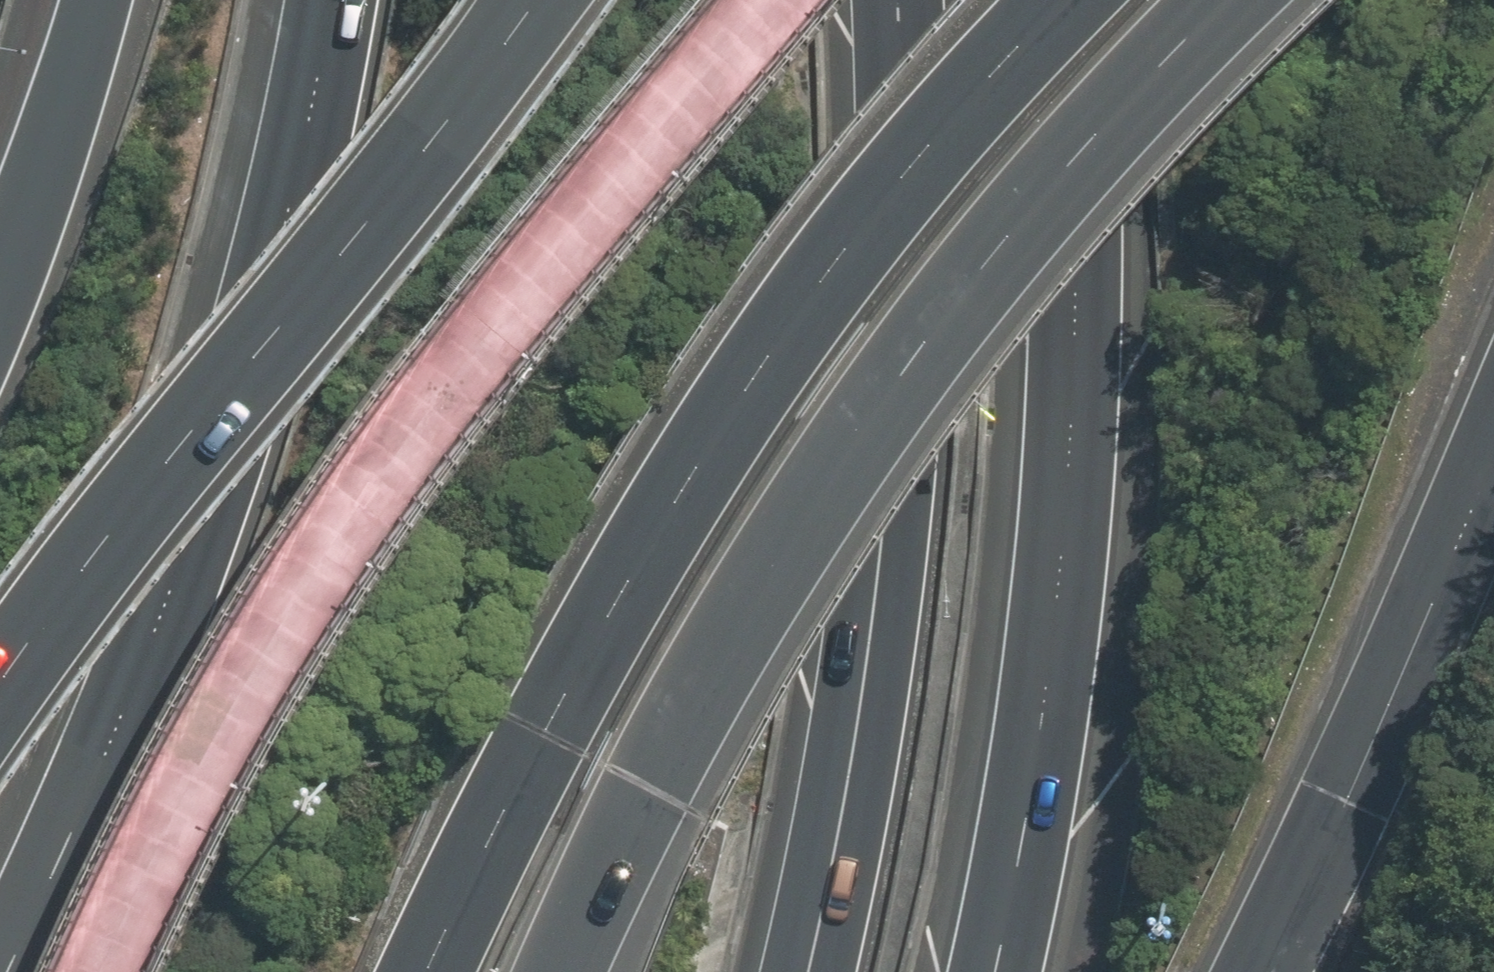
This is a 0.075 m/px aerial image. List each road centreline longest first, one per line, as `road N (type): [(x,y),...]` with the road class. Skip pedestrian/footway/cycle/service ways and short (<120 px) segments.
road 1 (motorway): [(1226,0),(1037,205),(829,483),(719,658),(560,971)]
road 2 (motorway): [(426,971),(542,723),(689,478),(871,218),(1060,0)]
road 3 (motorway): [(4,971),(121,713),(210,459),(293,197),(331,0)]
road 4 (motorway): [(880,0),(891,98),(894,336),(873,631),(807,971)]
road 5 (motorway): [(1075,0),(1081,75),(1074,455),(1047,715),(997,971)]
road 6 (motorway): [(0,690),(540,0)]
road 7 (motorway): [(1493,452),(1350,791),(1254,971)]
road 8 (motorway): [(0,268),(92,0)]

